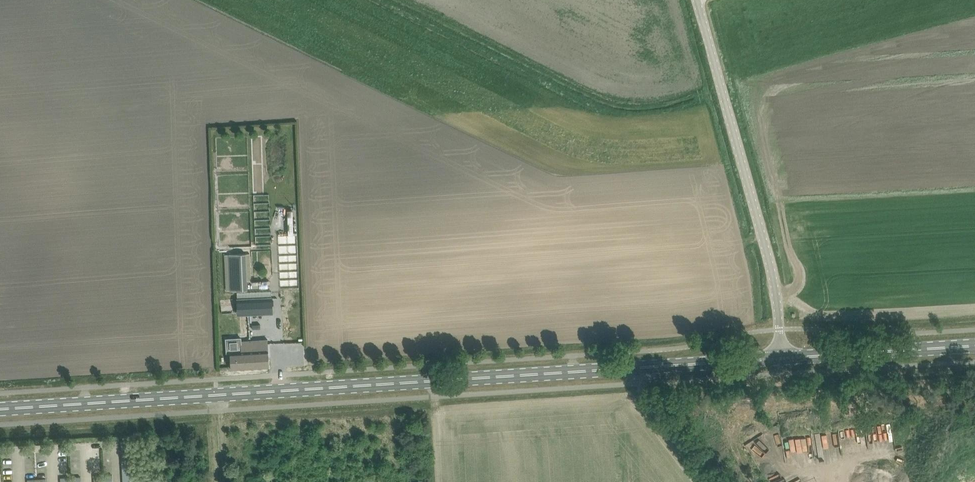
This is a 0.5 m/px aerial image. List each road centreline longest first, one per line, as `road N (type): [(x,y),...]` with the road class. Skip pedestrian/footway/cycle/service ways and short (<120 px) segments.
road 1 (primary): [(782,357),(0,409)]
road 2 (unclassified): [(782,357),(772,269),(698,0)]
road 3 (primary): [(974,345),(782,357)]
road 4 (track): [(645,366),(647,398),(711,481)]

